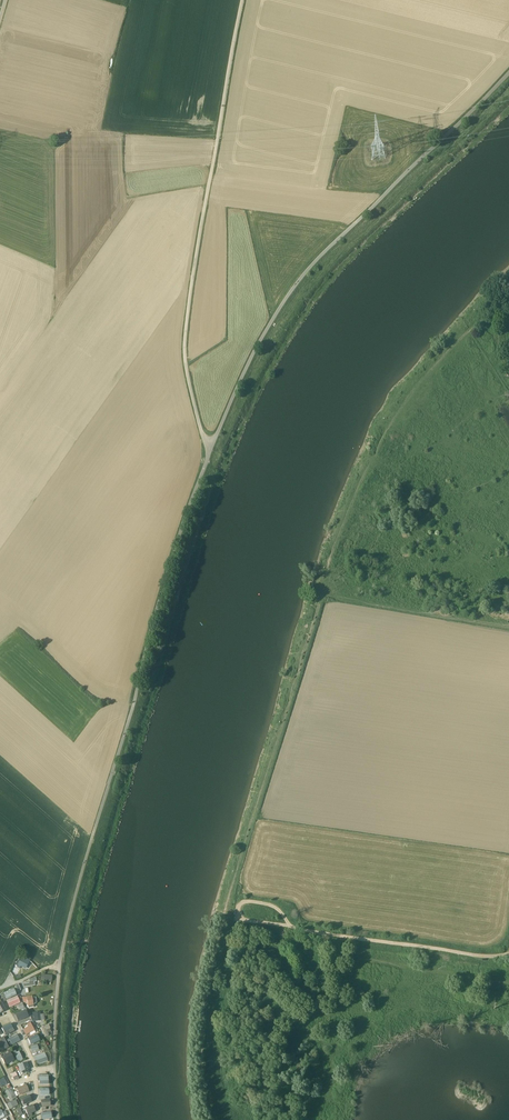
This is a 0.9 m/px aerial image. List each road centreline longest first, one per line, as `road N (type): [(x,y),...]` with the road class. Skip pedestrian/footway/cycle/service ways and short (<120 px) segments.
road 1 (track): [(508,295),(404,403),(345,517),(219,939),(206,1004),(211,1119)]
road 2 (unclassified): [(211,450),(65,931),(53,1047),(56,1119)]
road 3 (unclassified): [(508,74),(302,278),(254,354),(211,450)]
road 4 (unclassified): [(211,450),(184,346),(242,0)]
road 5 (track): [(508,983),(337,958),(221,929)]
road 6 (track): [(508,952),(476,956),(256,923)]

